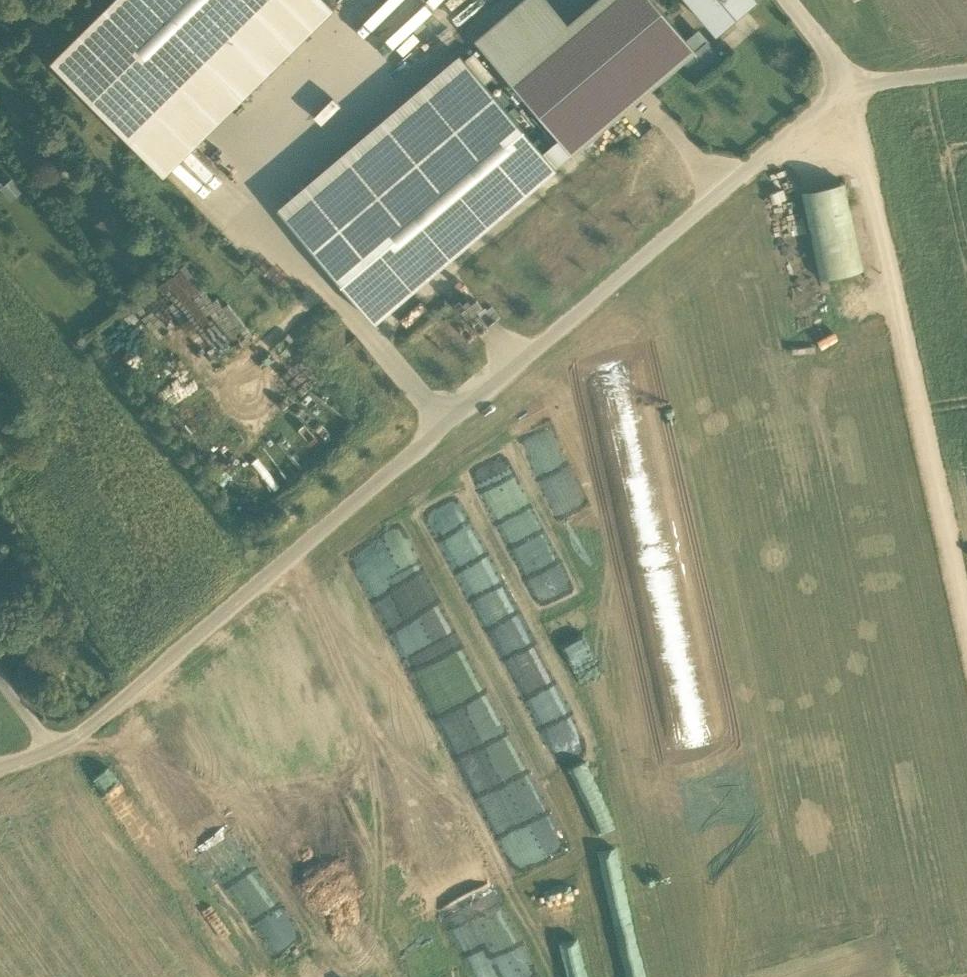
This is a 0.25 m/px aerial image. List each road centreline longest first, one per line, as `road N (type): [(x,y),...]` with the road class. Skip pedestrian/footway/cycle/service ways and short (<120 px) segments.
road 1 (track): [(966,72),(848,88),(57,750),(0,767)]
road 2 (track): [(848,88),(966,620)]

